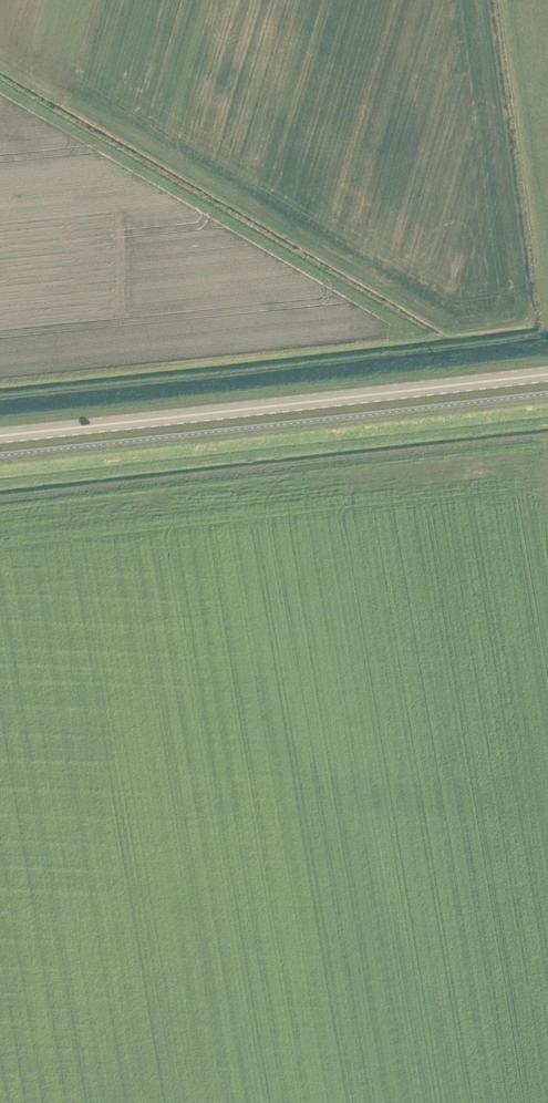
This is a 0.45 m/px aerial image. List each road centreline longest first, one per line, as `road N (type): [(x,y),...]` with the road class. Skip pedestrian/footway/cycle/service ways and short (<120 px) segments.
road 1 (primary): [(0,435),(547,372)]

